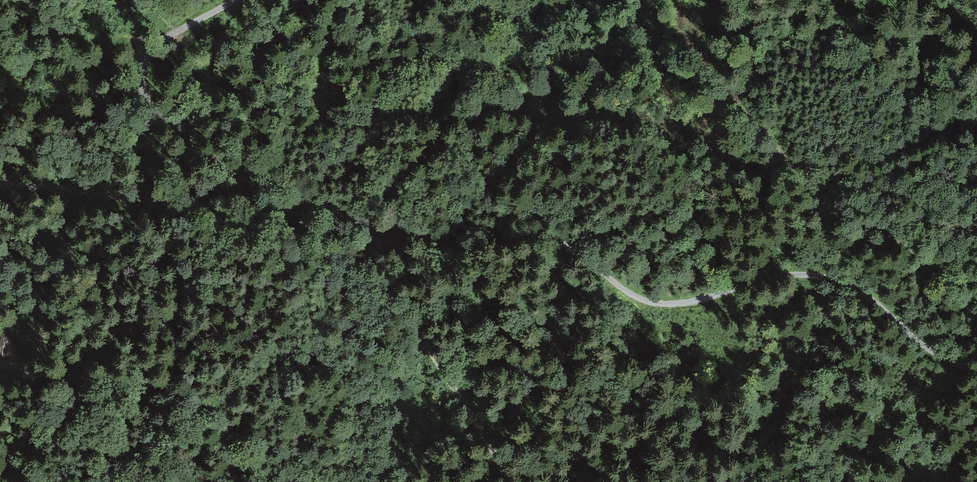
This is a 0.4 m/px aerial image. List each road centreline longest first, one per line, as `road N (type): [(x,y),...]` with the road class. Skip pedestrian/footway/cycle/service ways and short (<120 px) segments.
road 1 (track): [(976,367),(945,360),(869,296),(836,281),(769,276),(666,305),(635,298),(569,247),(544,239),(451,248),(408,238),(313,212),(210,163),(158,119),(141,70),(160,40),(235,0)]
road 2 (track): [(521,481),(476,426),(397,299),(313,212),(212,209),(0,184)]
road 3 (track): [(534,51),(531,95),(559,115),(743,113),(764,126),(822,210),(919,253),(976,297)]
road 4 (track): [(0,366),(198,396),(214,408),(228,439),(236,481)]

